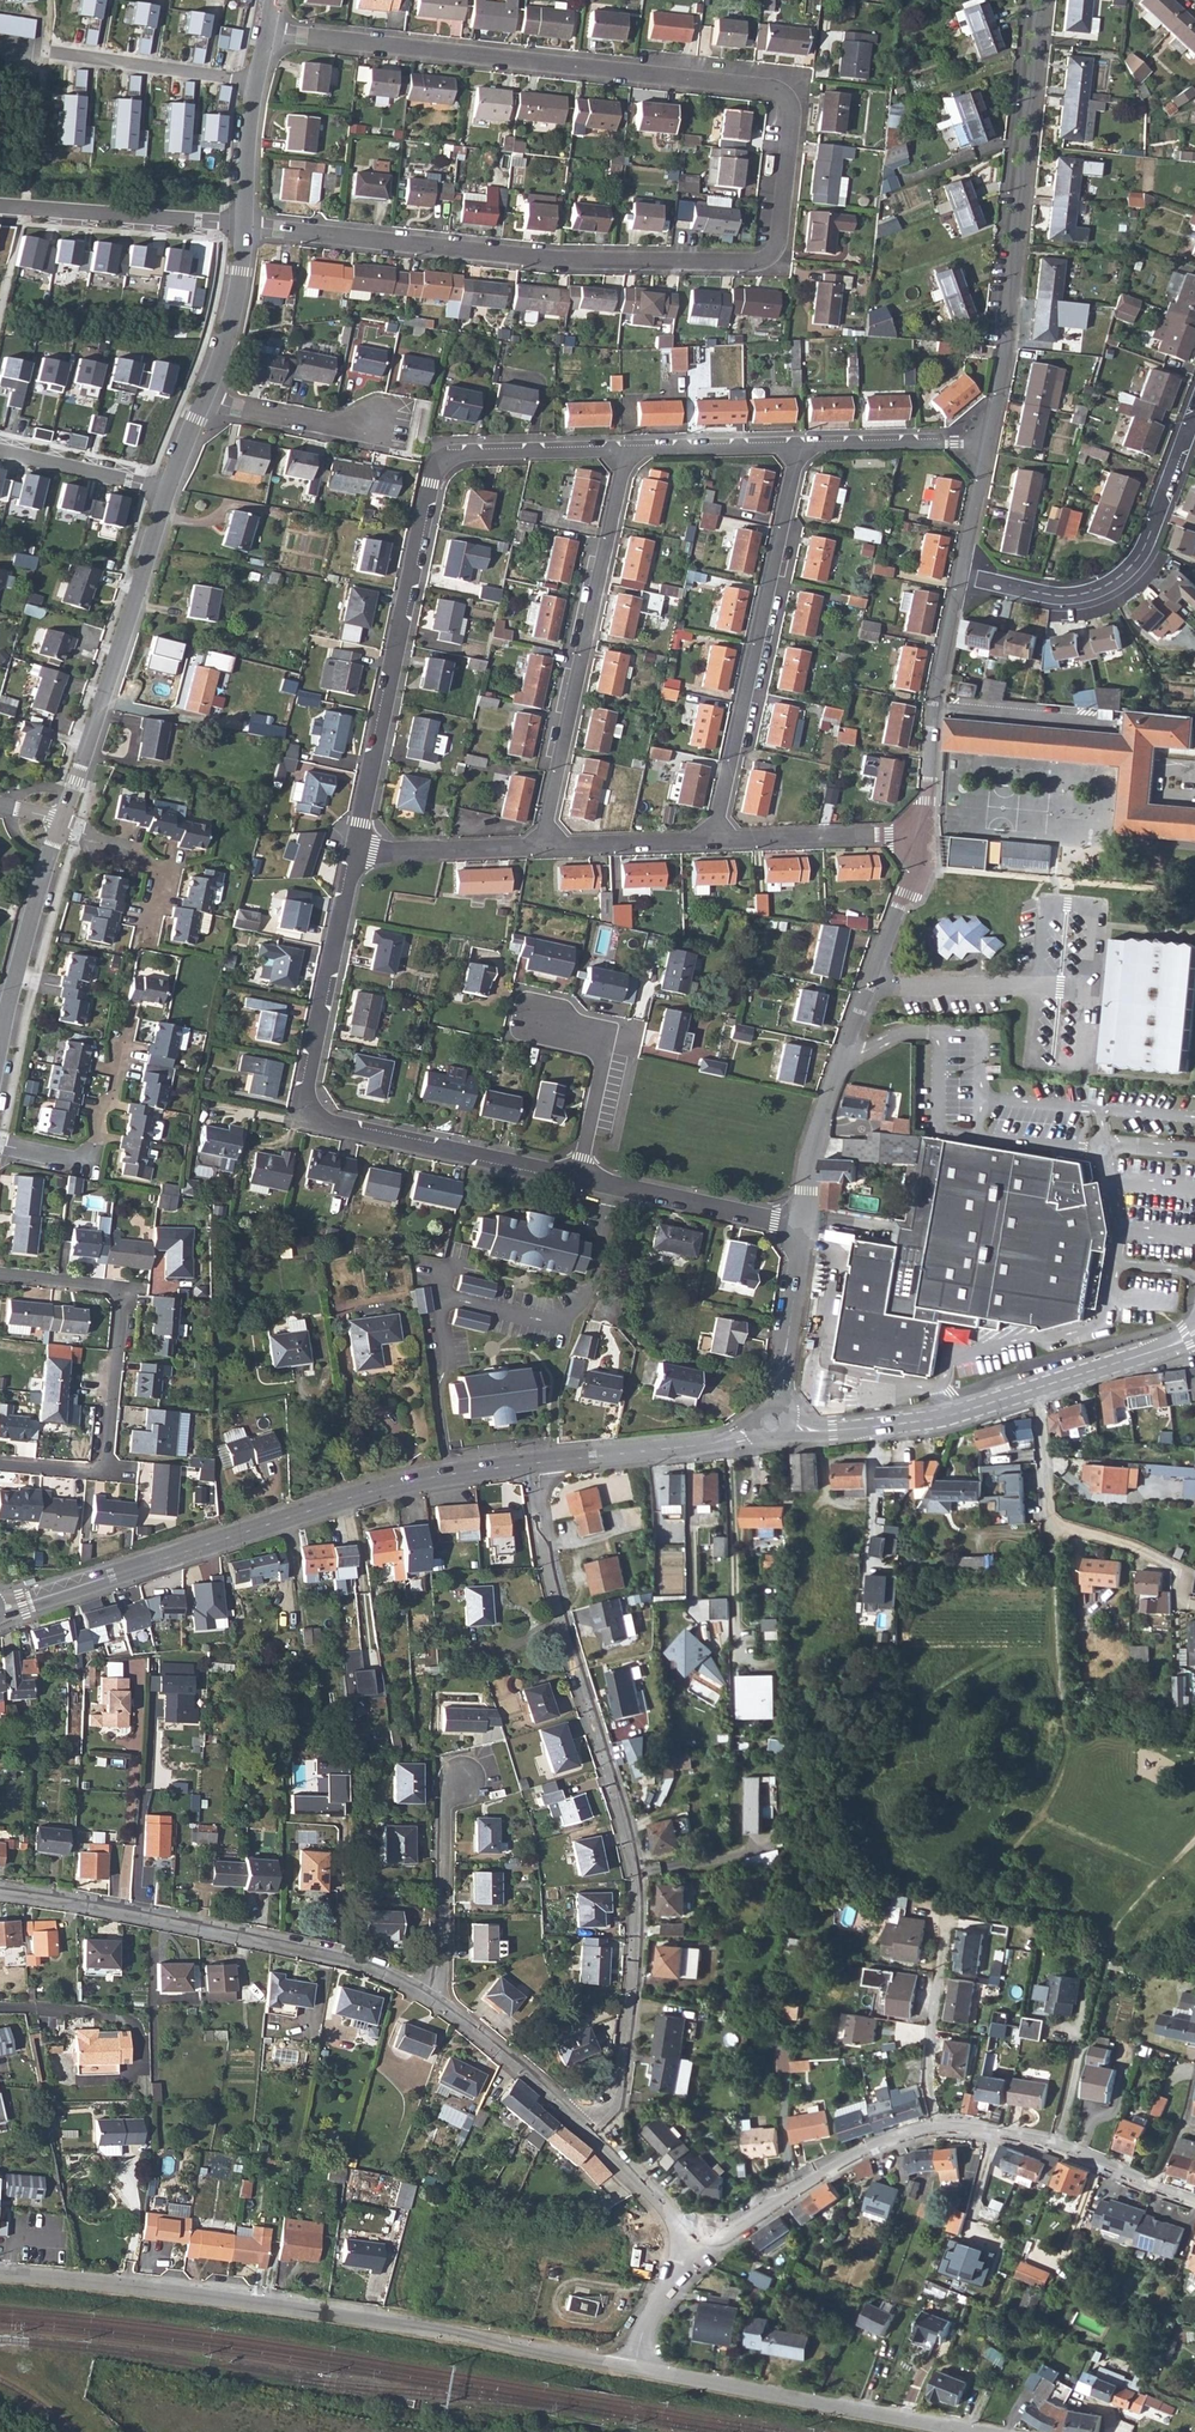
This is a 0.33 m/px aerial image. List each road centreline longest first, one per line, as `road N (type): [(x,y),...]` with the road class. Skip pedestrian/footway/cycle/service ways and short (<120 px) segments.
road 1 (residential): [(246,226),(569,259),(754,262),(777,245),(793,109),(773,87),(267,33)]
road 2 (residential): [(593,2132),(612,2108),(629,2040),(632,1860),(545,1552),(539,1464)]
road 3 (tertiary): [(630,2369),(231,2299),(0,2276)]
road 4 (residential): [(627,451),(454,453),(440,462),(358,851)]
road 5 (tertiary): [(0,1607),(328,1504),(439,1477),(539,1464)]
road 6 (residential): [(358,851),(309,1109),(324,1123),(580,1180)]
road 7 (residential): [(985,448),(1008,323),(1044,0)]
road 8 (residential): [(0,1892),(320,1953),(432,1999)]
road 9 (tertiary): [(771,1429),(833,1432),(961,1417),(1194,1335)]
road 10 (residential): [(801,1233),(824,1109),(918,837)]
road 11 (residential): [(627,451),(540,847)]
road 12 (residential): [(796,448),(714,841)]
road 13 (residential): [(170,491),(61,821)]
road 14 (tertiary): [(969,2431),(630,2369)]
road 15 (residential): [(963,574),(1058,593),(1105,583),(1146,542),(1194,409)]
road 16 (residential): [(105,1477),(123,1291),(0,1277)]
road 17 (residential): [(698,2254),(857,2160),(939,2133)]
road 18 (residential): [(918,837),(936,696),(963,574)]
road 19 (residential): [(939,2133),(1063,2152),(1194,2205)]
road 20 (track): [(1037,1392),(1054,1526),(1124,1545),(1175,1571)]
road 21 (residential): [(0,207),(246,226)]
road 22 (tertiary): [(539,1464),(729,1442),(771,1429)]
road 23 (residential): [(61,821),(0,1045)]
road 24 (residential): [(580,1180),(801,1233)]
road 25 (residential): [(432,1999),(440,1974),(450,1795),(464,1782)]
road 26 (residential): [(580,1180),(610,1041),(540,1021)]
road 27 (residential): [(0,1145),(86,1164),(123,1045)]
road 28 (residential): [(432,1999),(593,2132)]
road 29 (residential): [(939,2133),(927,2093),(945,1931)]
road 30 (residential): [(714,841),(918,837)]
road 31 (residential): [(771,1429),(801,1233)]
road 32 (residential): [(267,33),(246,226)]
road 33 (residential): [(985,448),(796,448)]
road 34 (residential): [(205,397),(356,428),(388,418)]
road 35 (residential): [(146,943),(161,872),(143,854),(61,821)]
road 36 (residential): [(358,851),(540,847)]
road 37 (residential): [(246,226),(235,312),(205,397)]
road 38 (residential): [(170,491),(0,449)]
road 39 (residential): [(540,847),(714,841)]
road 40 (residential): [(796,448),(627,451)]
road 41 (residential): [(593,2132),(698,2254)]
road 42 (residential): [(630,2369),(658,2305),(698,2254)]
road 43 (residential): [(963,574),(985,448)]

